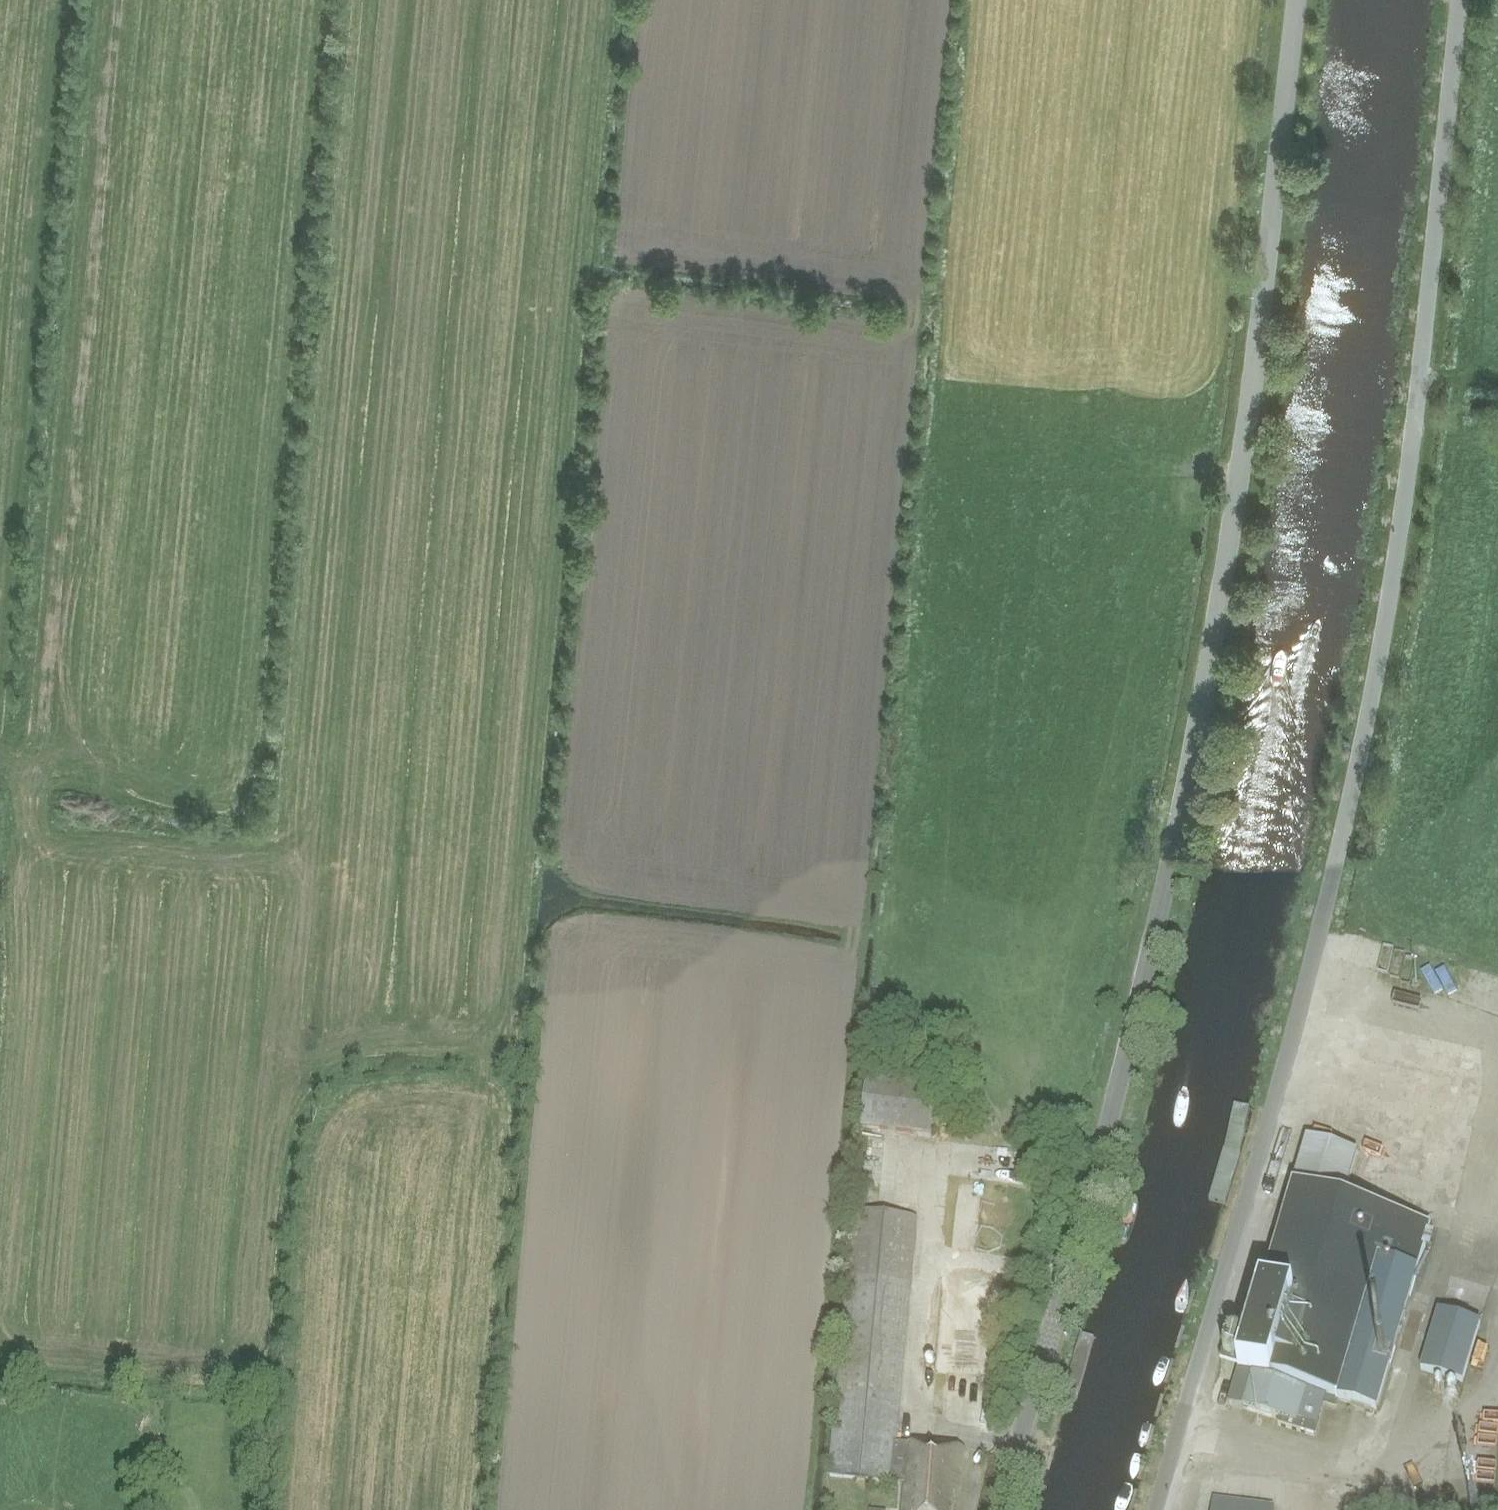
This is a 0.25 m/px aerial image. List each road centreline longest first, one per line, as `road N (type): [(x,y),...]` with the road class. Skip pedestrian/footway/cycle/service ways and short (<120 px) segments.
road 1 (unclassified): [(1160,1509),(1350,811),(1402,526),(1459,0)]
road 2 (tertiary): [(1002,1509),(1146,972),(1225,566),(1294,0)]

